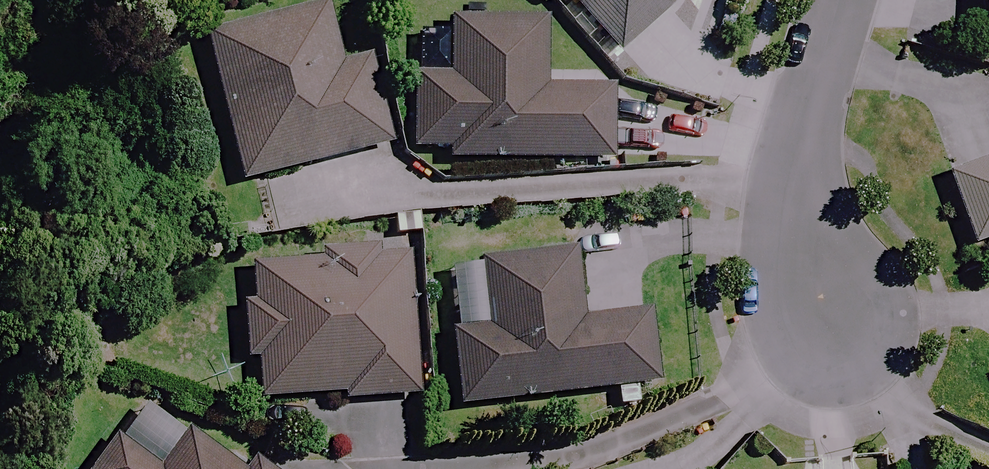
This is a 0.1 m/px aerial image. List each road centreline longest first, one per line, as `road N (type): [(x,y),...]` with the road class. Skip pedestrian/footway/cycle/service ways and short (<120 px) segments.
road 1 (residential): [(838,327),(802,247),(800,156),(840,0)]

